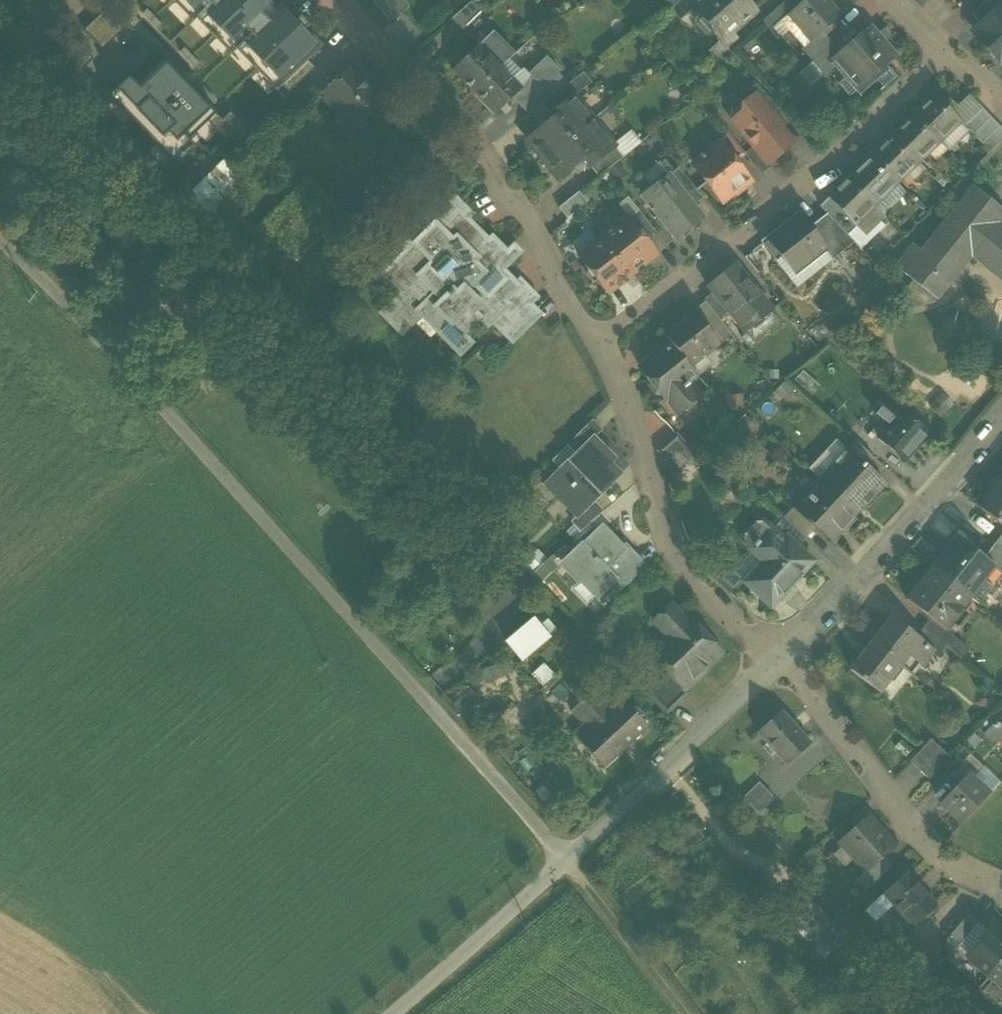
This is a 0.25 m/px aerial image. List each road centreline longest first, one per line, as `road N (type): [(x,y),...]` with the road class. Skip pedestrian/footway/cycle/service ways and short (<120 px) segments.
road 1 (unclassified): [(565,861),(0,240)]
road 2 (residential): [(944,49),(831,160),(599,342)]
road 3 (residential): [(336,0),(485,159),(599,342)]
road 4 (residential): [(599,342),(672,543),(700,585),(783,654)]
road 5 (residential): [(1001,889),(945,860),(909,829),(783,654)]
road 6 (unclassified): [(1001,416),(783,654)]
road 7 (unclassified): [(783,654),(565,861)]
road 8 (unclassified): [(398,1013),(565,861)]
road 9 (track): [(685,1013),(565,861)]

